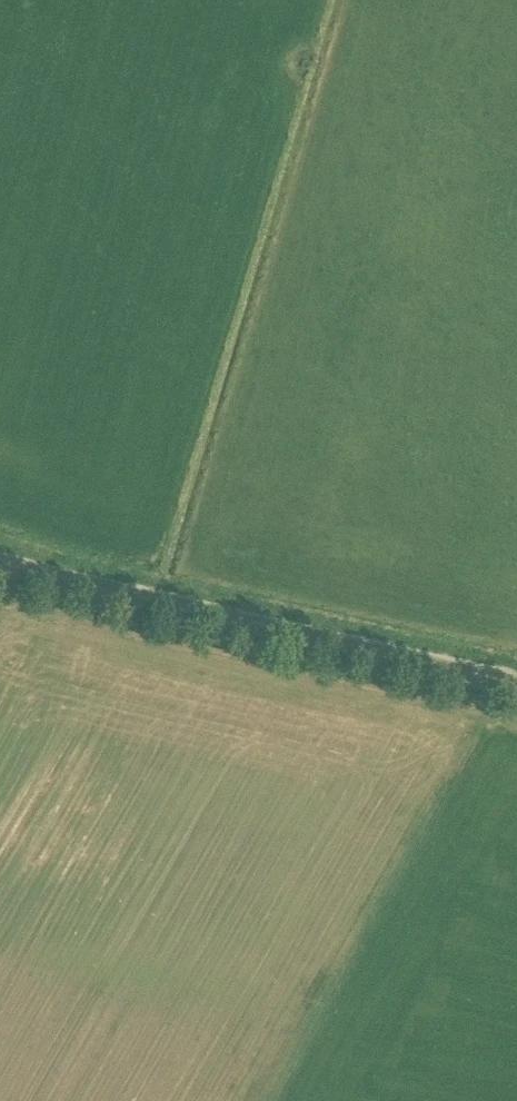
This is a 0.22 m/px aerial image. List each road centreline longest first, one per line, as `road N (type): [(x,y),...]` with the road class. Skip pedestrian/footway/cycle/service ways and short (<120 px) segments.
road 1 (unclassified): [(516,689),(0,568)]

